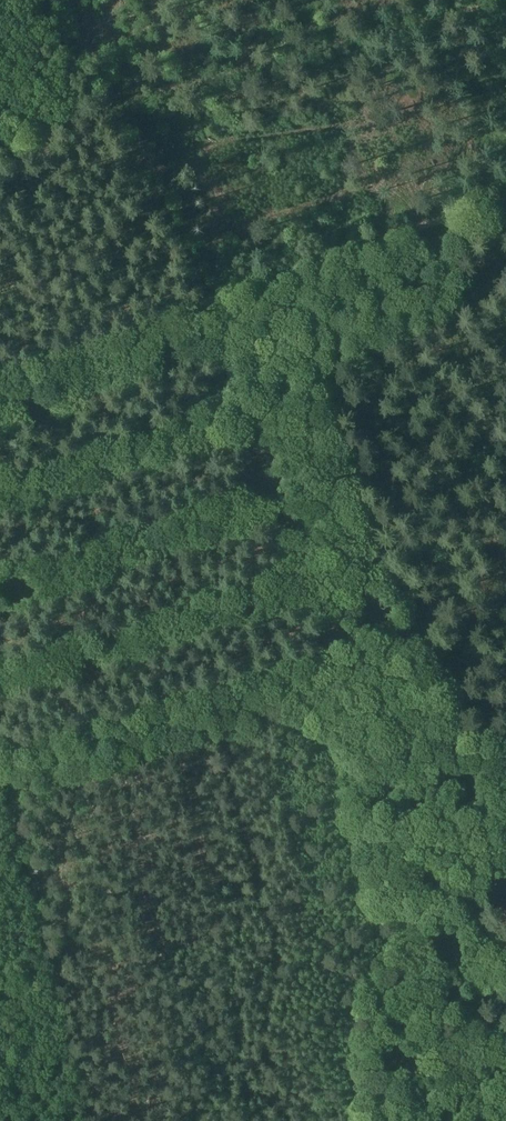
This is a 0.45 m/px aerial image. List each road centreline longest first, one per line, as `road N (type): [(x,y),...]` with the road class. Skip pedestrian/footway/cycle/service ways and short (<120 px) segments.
road 1 (track): [(40,0),(212,305)]
road 2 (track): [(376,1120),(376,1088),(417,964),(417,910),(380,813)]
road 3 (track): [(212,305),(505,194)]
road 4 (track): [(0,374),(212,305)]
road 5 (track): [(51,961),(0,765)]
road 6 (track): [(91,1120),(51,961)]

